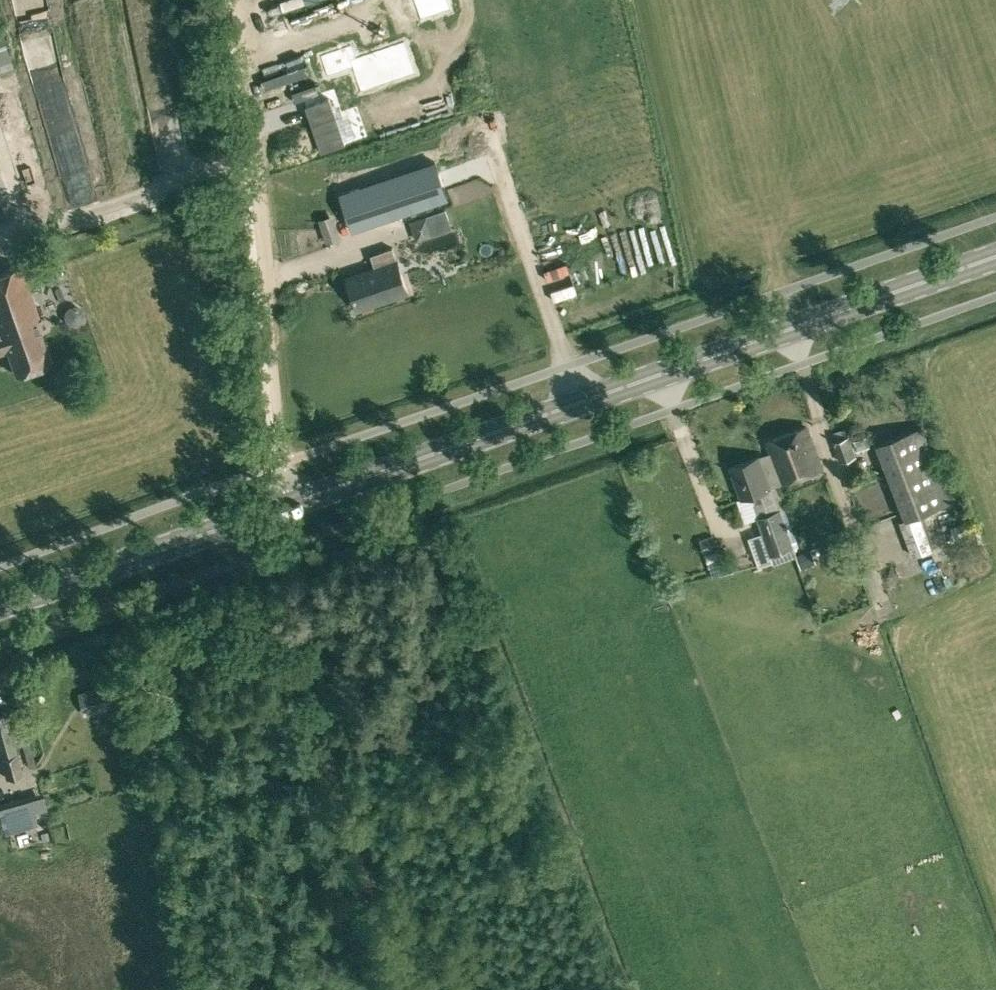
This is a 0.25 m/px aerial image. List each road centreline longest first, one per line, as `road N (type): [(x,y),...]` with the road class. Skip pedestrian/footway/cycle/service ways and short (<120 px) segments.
road 1 (secondary): [(290,503),(995,254)]
road 2 (track): [(237,0),(283,463)]
road 3 (track): [(255,556),(401,989)]
road 4 (secondary): [(0,605),(290,503)]

